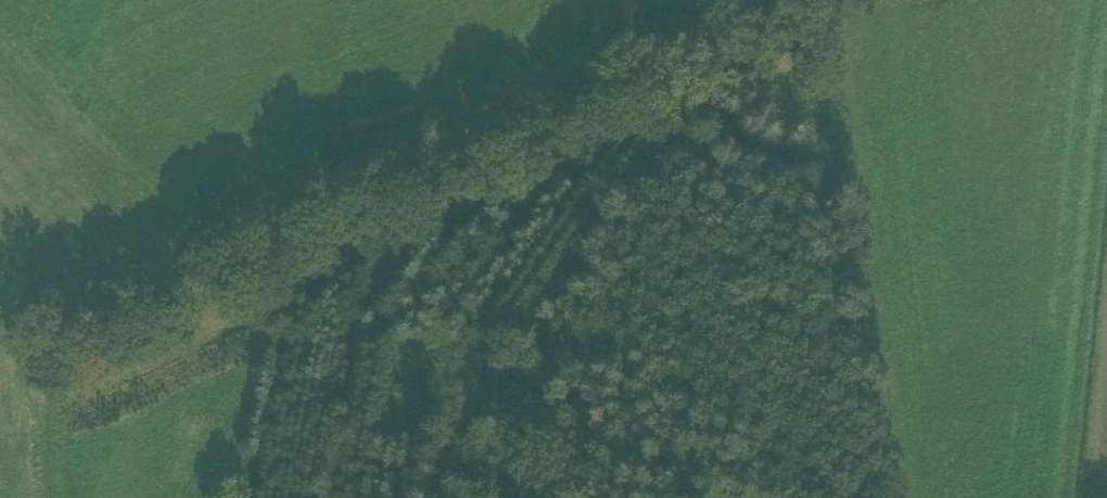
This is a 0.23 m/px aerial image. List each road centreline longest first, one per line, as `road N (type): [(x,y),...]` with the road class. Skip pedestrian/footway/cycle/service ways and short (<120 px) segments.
road 1 (track): [(677,70),(92,337),(62,364)]
road 2 (track): [(677,70),(682,106),(424,438),(414,497)]
road 3 (track): [(817,0),(677,70)]

